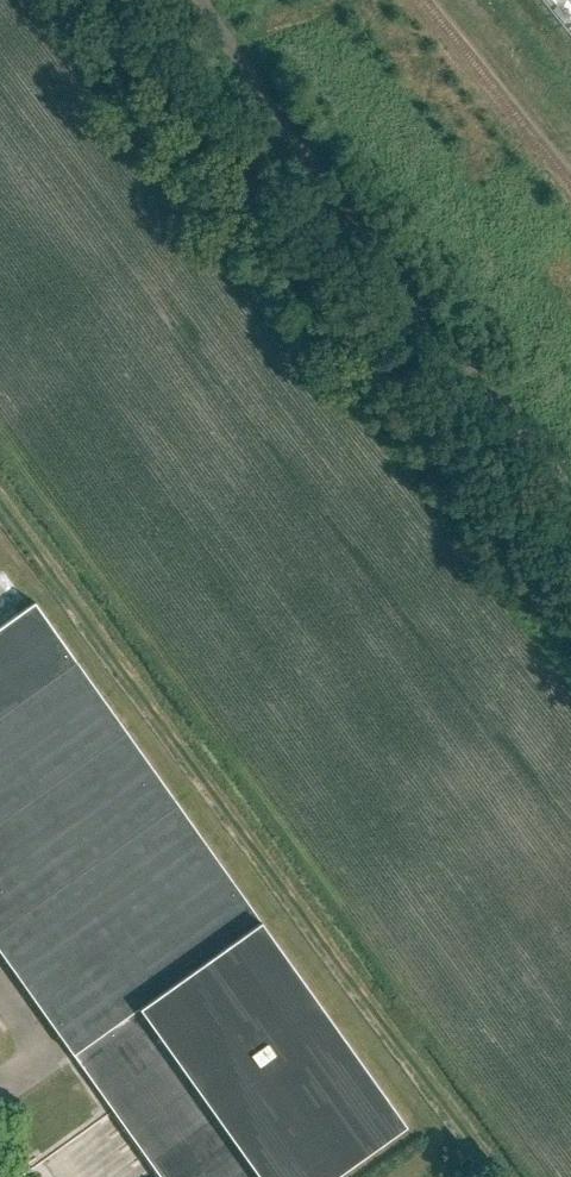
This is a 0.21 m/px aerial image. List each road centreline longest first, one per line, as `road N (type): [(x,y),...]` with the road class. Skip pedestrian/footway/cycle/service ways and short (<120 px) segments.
road 1 (unclassified): [(197,0),(271,109),(570,498)]

